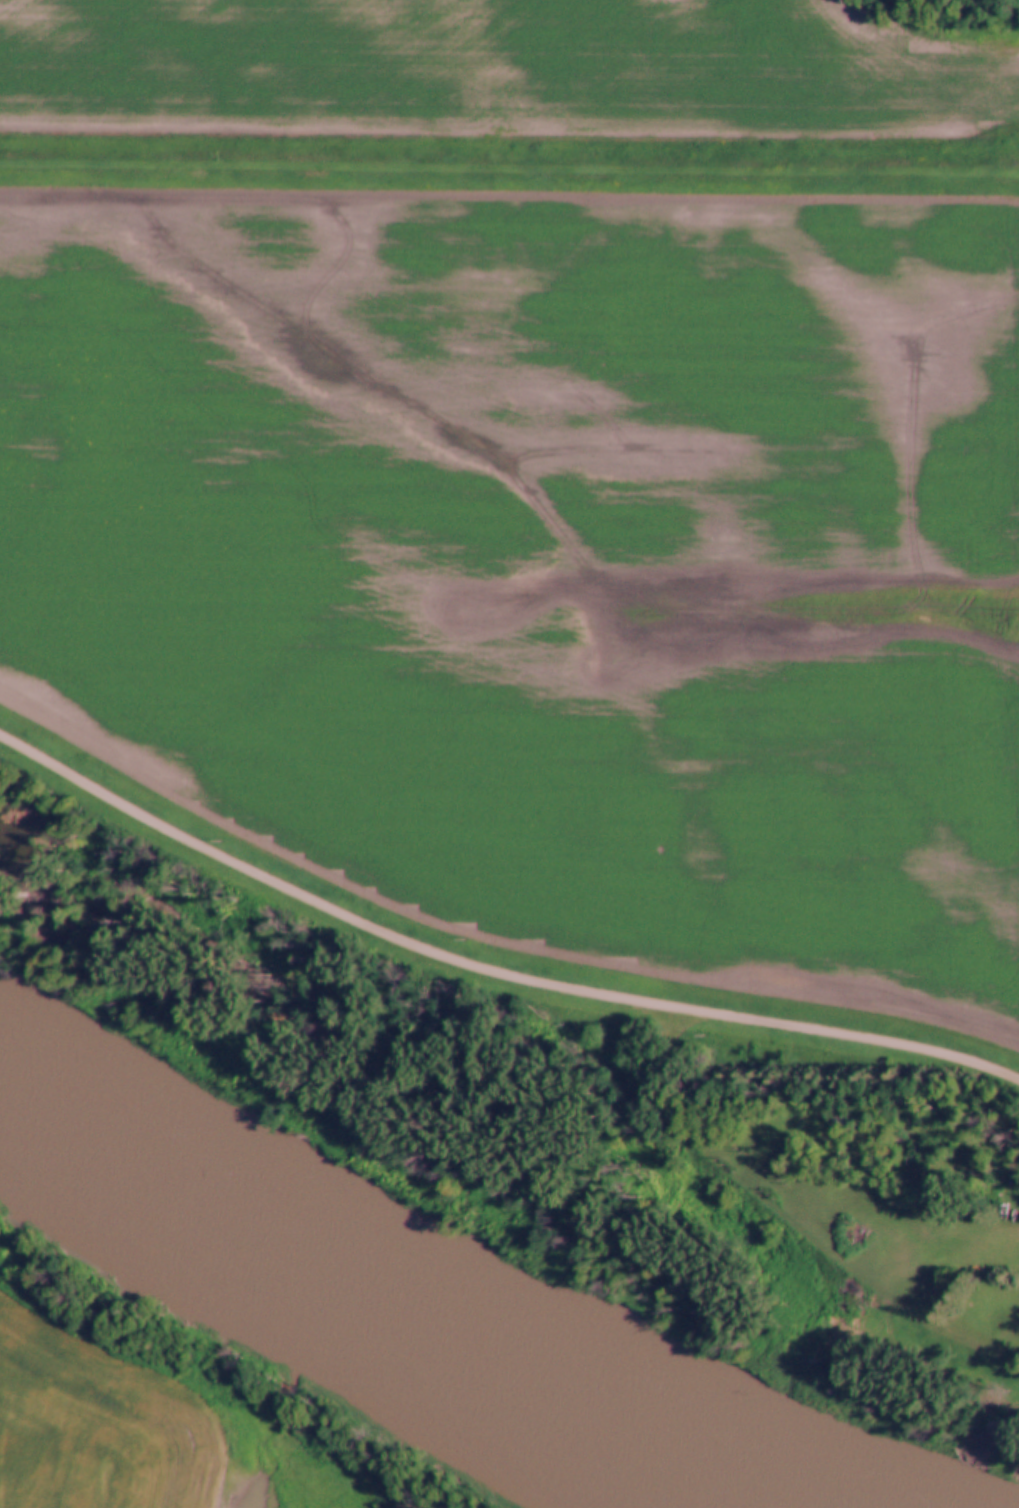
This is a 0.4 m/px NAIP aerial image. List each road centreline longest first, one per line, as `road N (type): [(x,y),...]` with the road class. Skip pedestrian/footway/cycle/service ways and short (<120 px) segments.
road 1 (track): [(1018,173),(0,161)]

